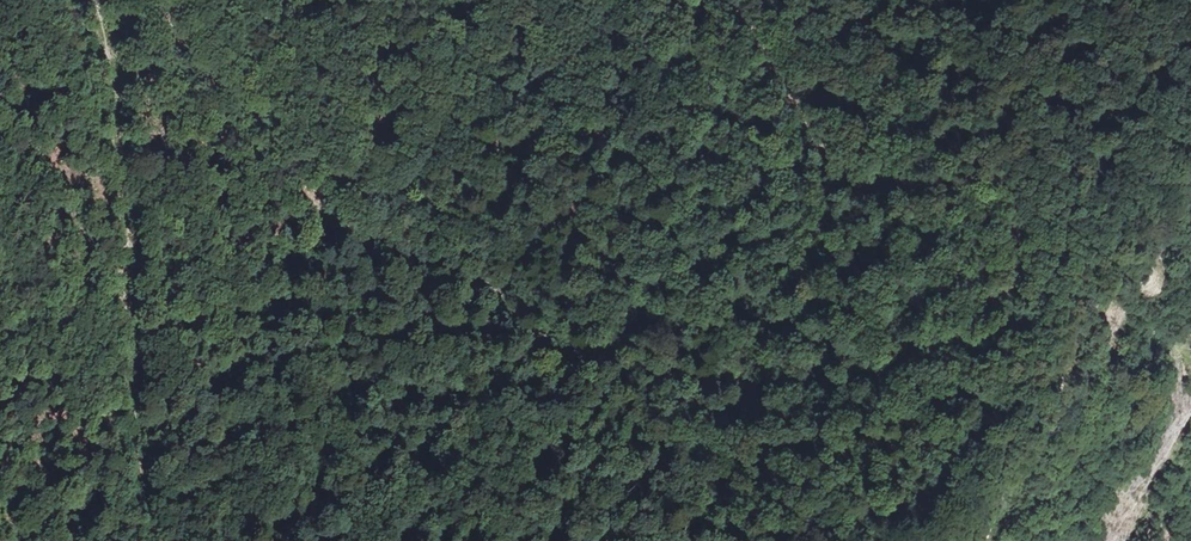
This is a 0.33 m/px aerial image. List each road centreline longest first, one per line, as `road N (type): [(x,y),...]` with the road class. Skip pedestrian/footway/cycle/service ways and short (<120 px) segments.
road 1 (track): [(743,0),(758,38),(839,156),(879,175),(958,168),(993,174),(1023,205),(1030,253),(1012,297),(957,354),(852,390),(798,384)]
road 2 (track): [(608,372),(531,336),(493,297),(354,242),(316,206),(263,116),(157,0)]
road 3 (track): [(156,540),(142,460),(118,108),(91,0)]
road 4 (track): [(798,384),(721,386),(608,372)]

